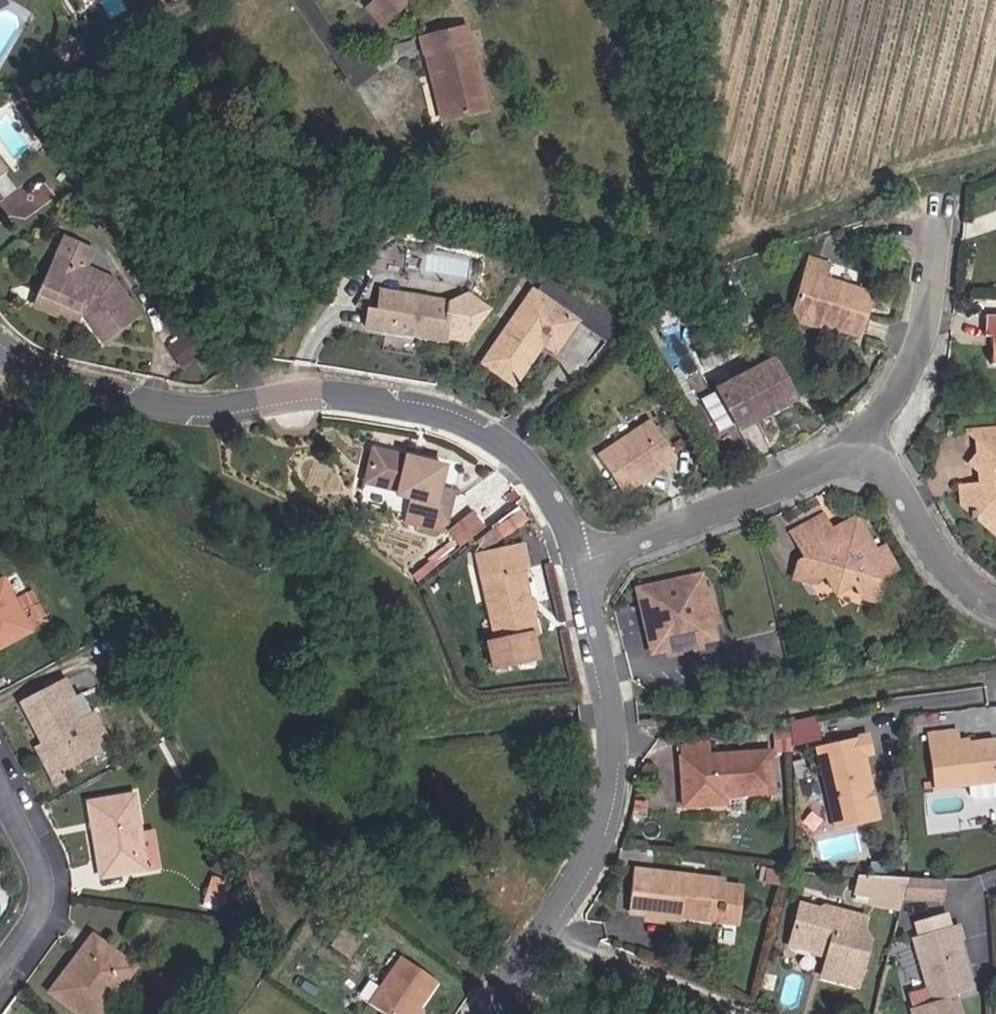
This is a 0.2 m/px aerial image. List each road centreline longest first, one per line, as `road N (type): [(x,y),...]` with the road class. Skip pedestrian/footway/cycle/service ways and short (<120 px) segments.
road 1 (residential): [(0,345),(41,376),(168,409),(213,413),(292,396),(414,410),(484,431),(538,469),(583,565)]
road 2 (residential): [(583,565),(612,738),(611,782),(599,833),(570,888),(484,1013)]
road 3 (residential): [(583,565),(866,445)]
road 4 (residential): [(866,445),(897,418),(915,387),(932,328),(930,223)]
road 5 (residential): [(0,787),(38,857),(45,895),(34,931),(0,974)]
road 6 (residential): [(866,445),(968,589),(995,607)]

